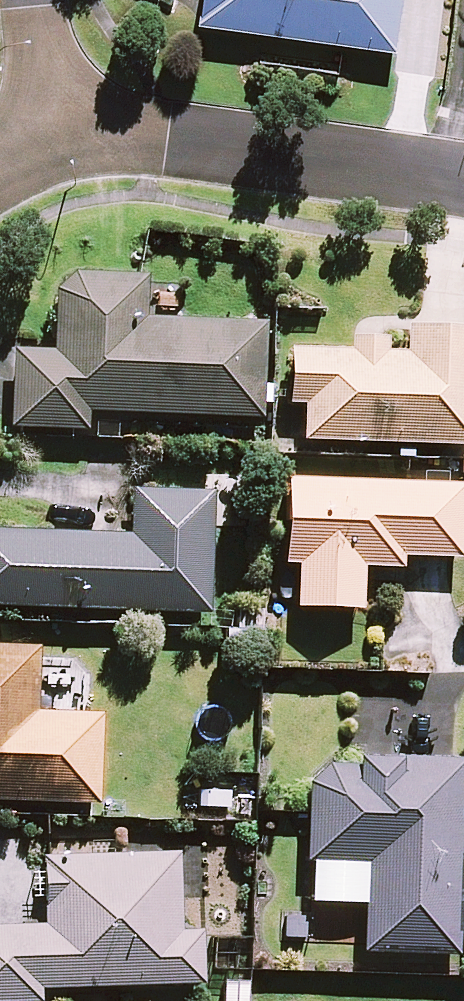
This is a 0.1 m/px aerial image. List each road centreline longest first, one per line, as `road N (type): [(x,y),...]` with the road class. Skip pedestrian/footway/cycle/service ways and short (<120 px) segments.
road 1 (residential): [(463,182),(137,133),(54,140)]
road 2 (residential): [(35,0),(54,140)]

